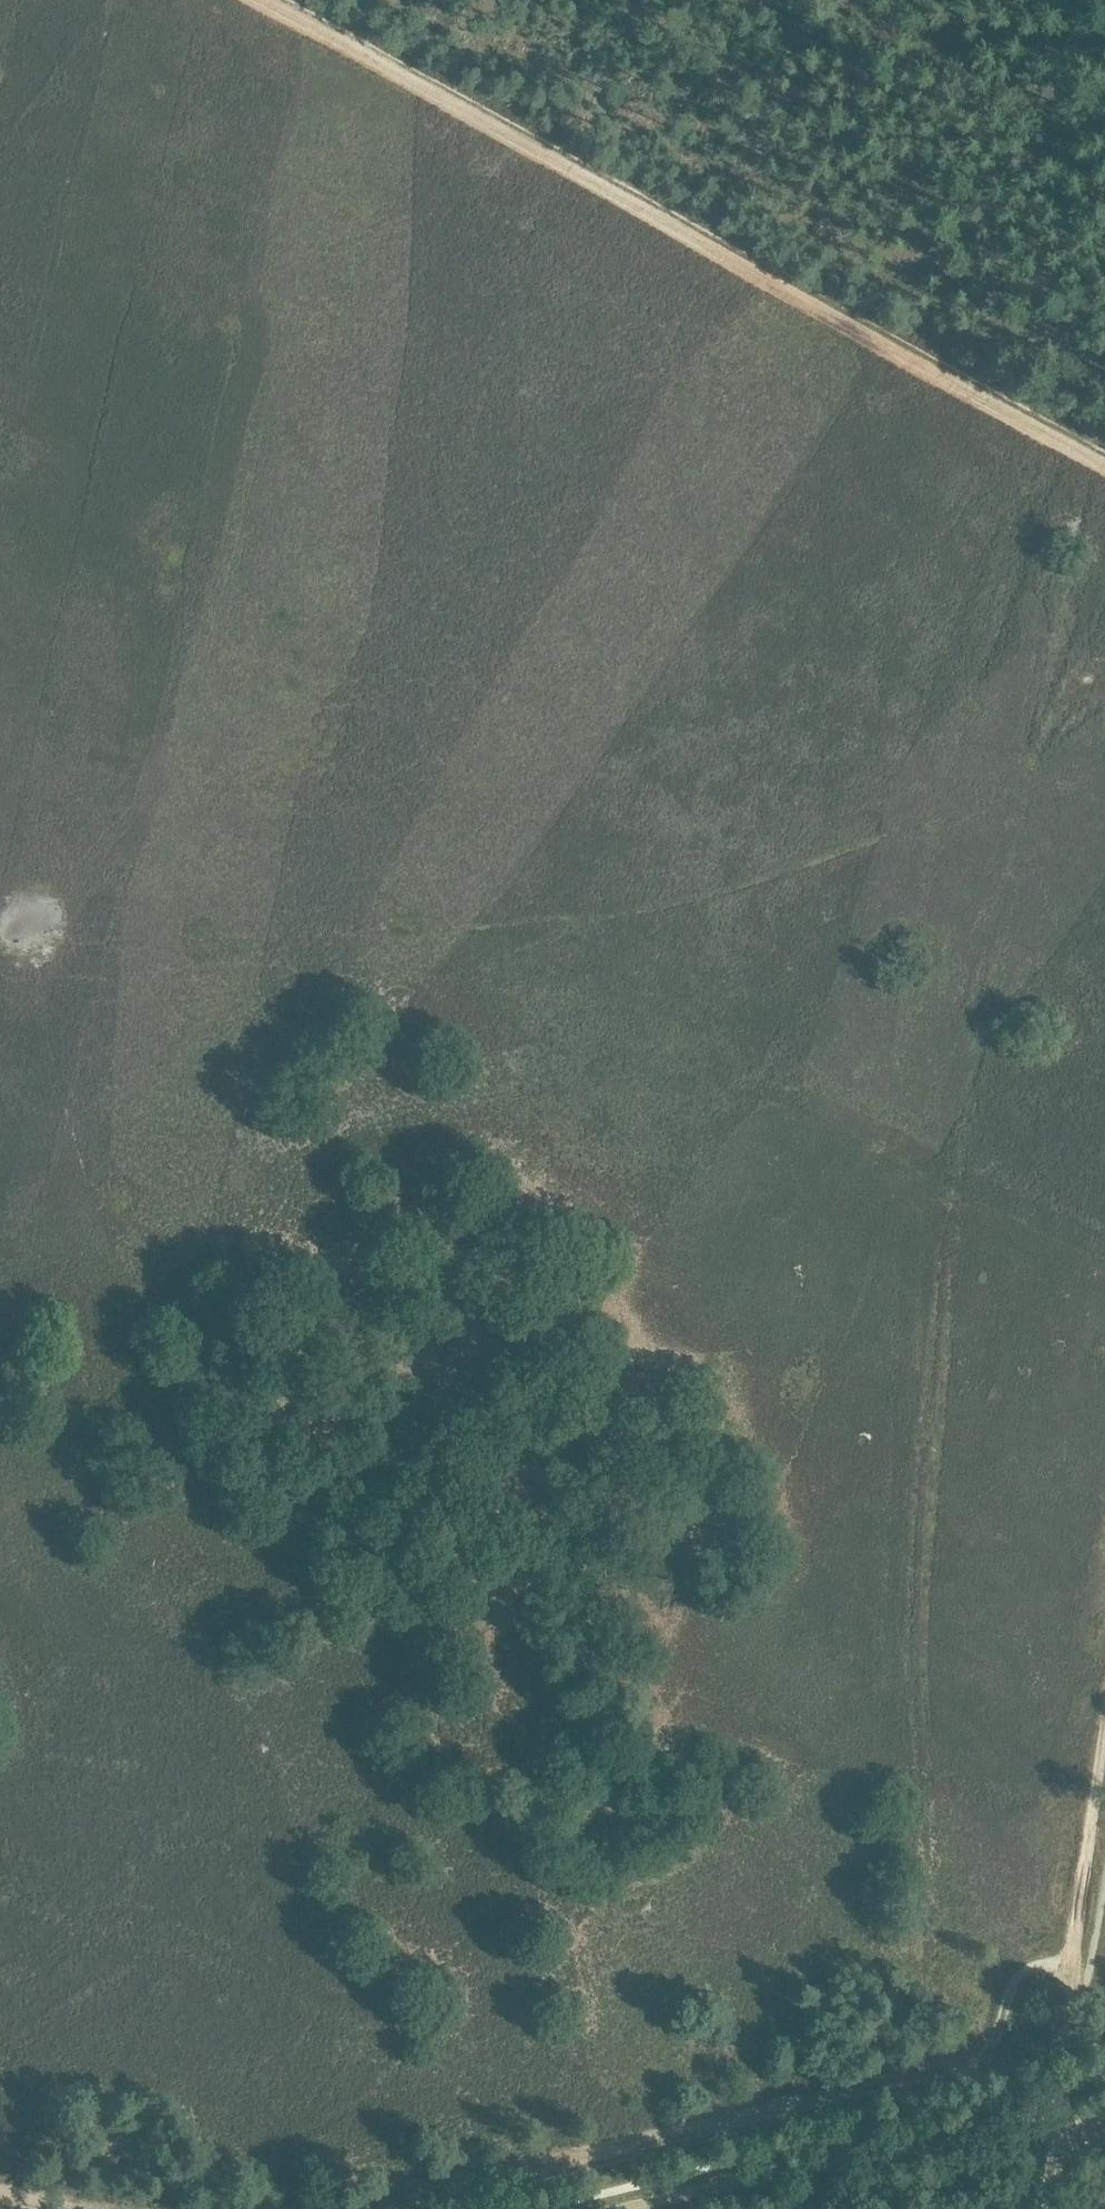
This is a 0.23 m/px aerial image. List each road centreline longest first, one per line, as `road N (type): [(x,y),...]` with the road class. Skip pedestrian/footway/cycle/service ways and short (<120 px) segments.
road 1 (track): [(1104,460),(688,221),(258,0)]
road 2 (track): [(1073,1963),(1042,1964),(1012,1988),(993,2050),(337,2208)]
road 3 (track): [(1060,2130),(934,2147),(655,2208)]
road 4 (track): [(1104,1770),(1060,2035)]

